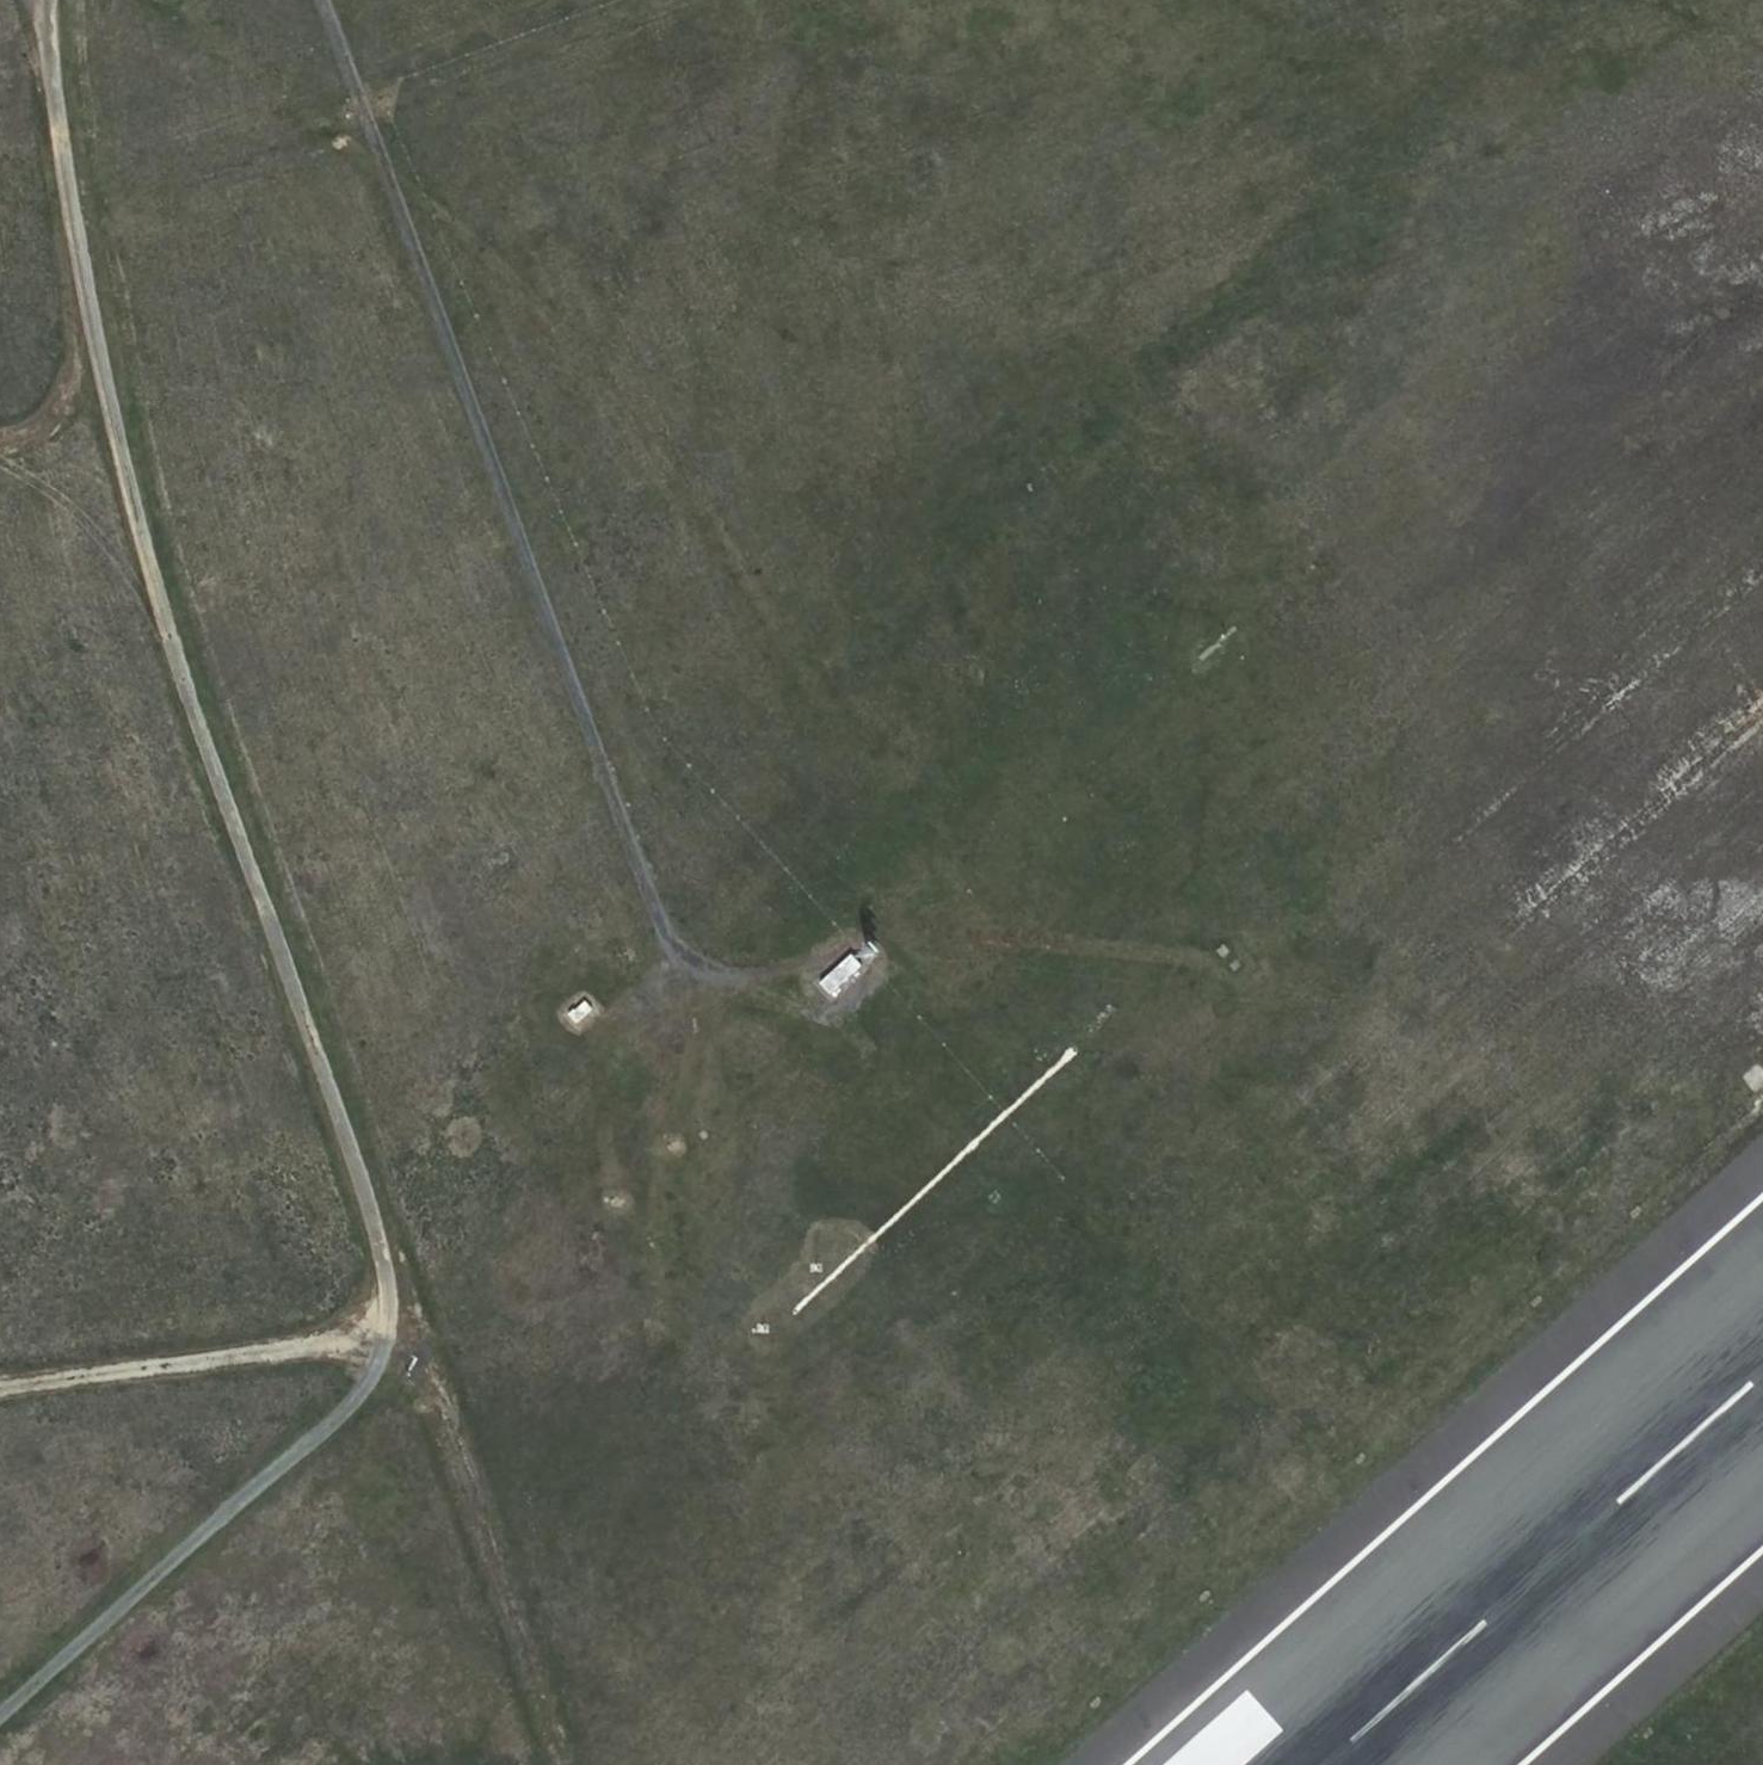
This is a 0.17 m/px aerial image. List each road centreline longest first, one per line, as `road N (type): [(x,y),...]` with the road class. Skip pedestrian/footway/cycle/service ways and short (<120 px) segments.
road 1 (track): [(0,1392),(385,1334),(424,1365),(444,1397),(581,1764)]
road 2 (track): [(96,338),(61,418),(0,435)]

